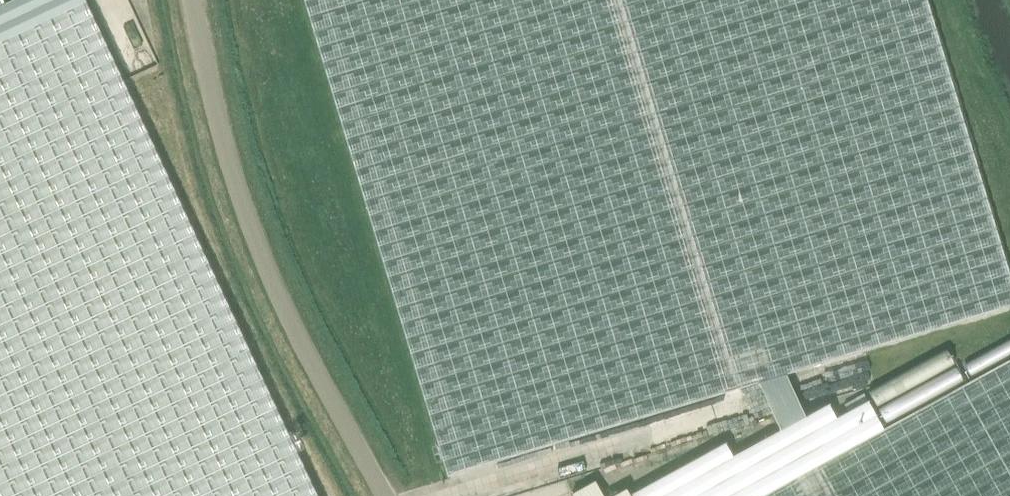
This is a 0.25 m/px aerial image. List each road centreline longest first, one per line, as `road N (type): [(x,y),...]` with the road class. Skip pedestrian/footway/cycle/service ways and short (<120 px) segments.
road 1 (unclassified): [(371,495),(283,339),(209,144),(177,0)]

